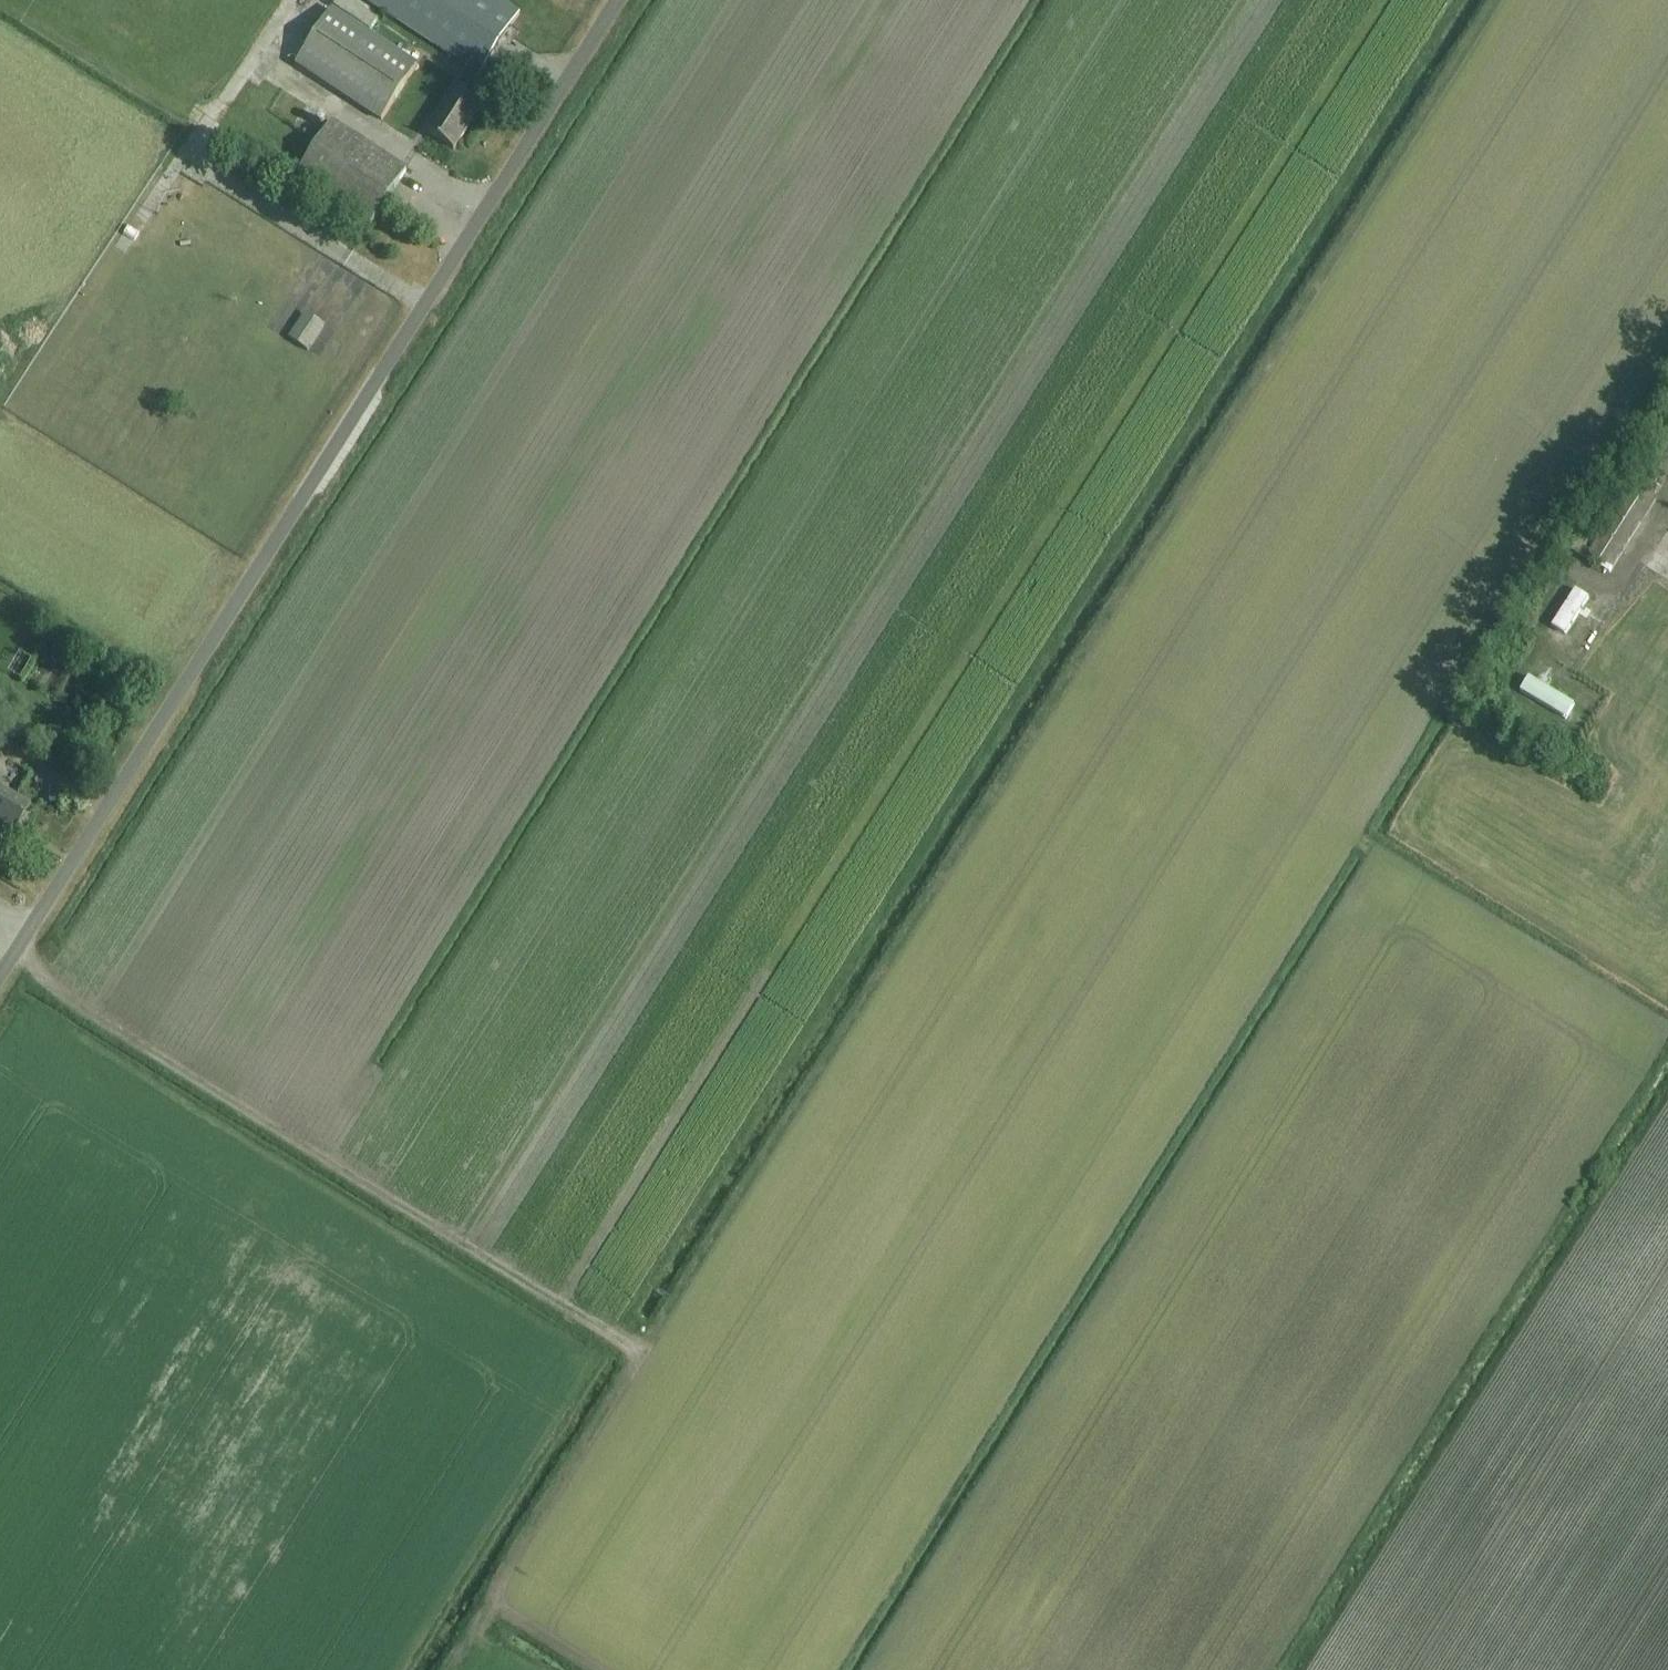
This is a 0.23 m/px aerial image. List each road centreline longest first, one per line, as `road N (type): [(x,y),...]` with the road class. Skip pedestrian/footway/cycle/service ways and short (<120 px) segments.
road 1 (unclassified): [(0,973),(615,0)]

